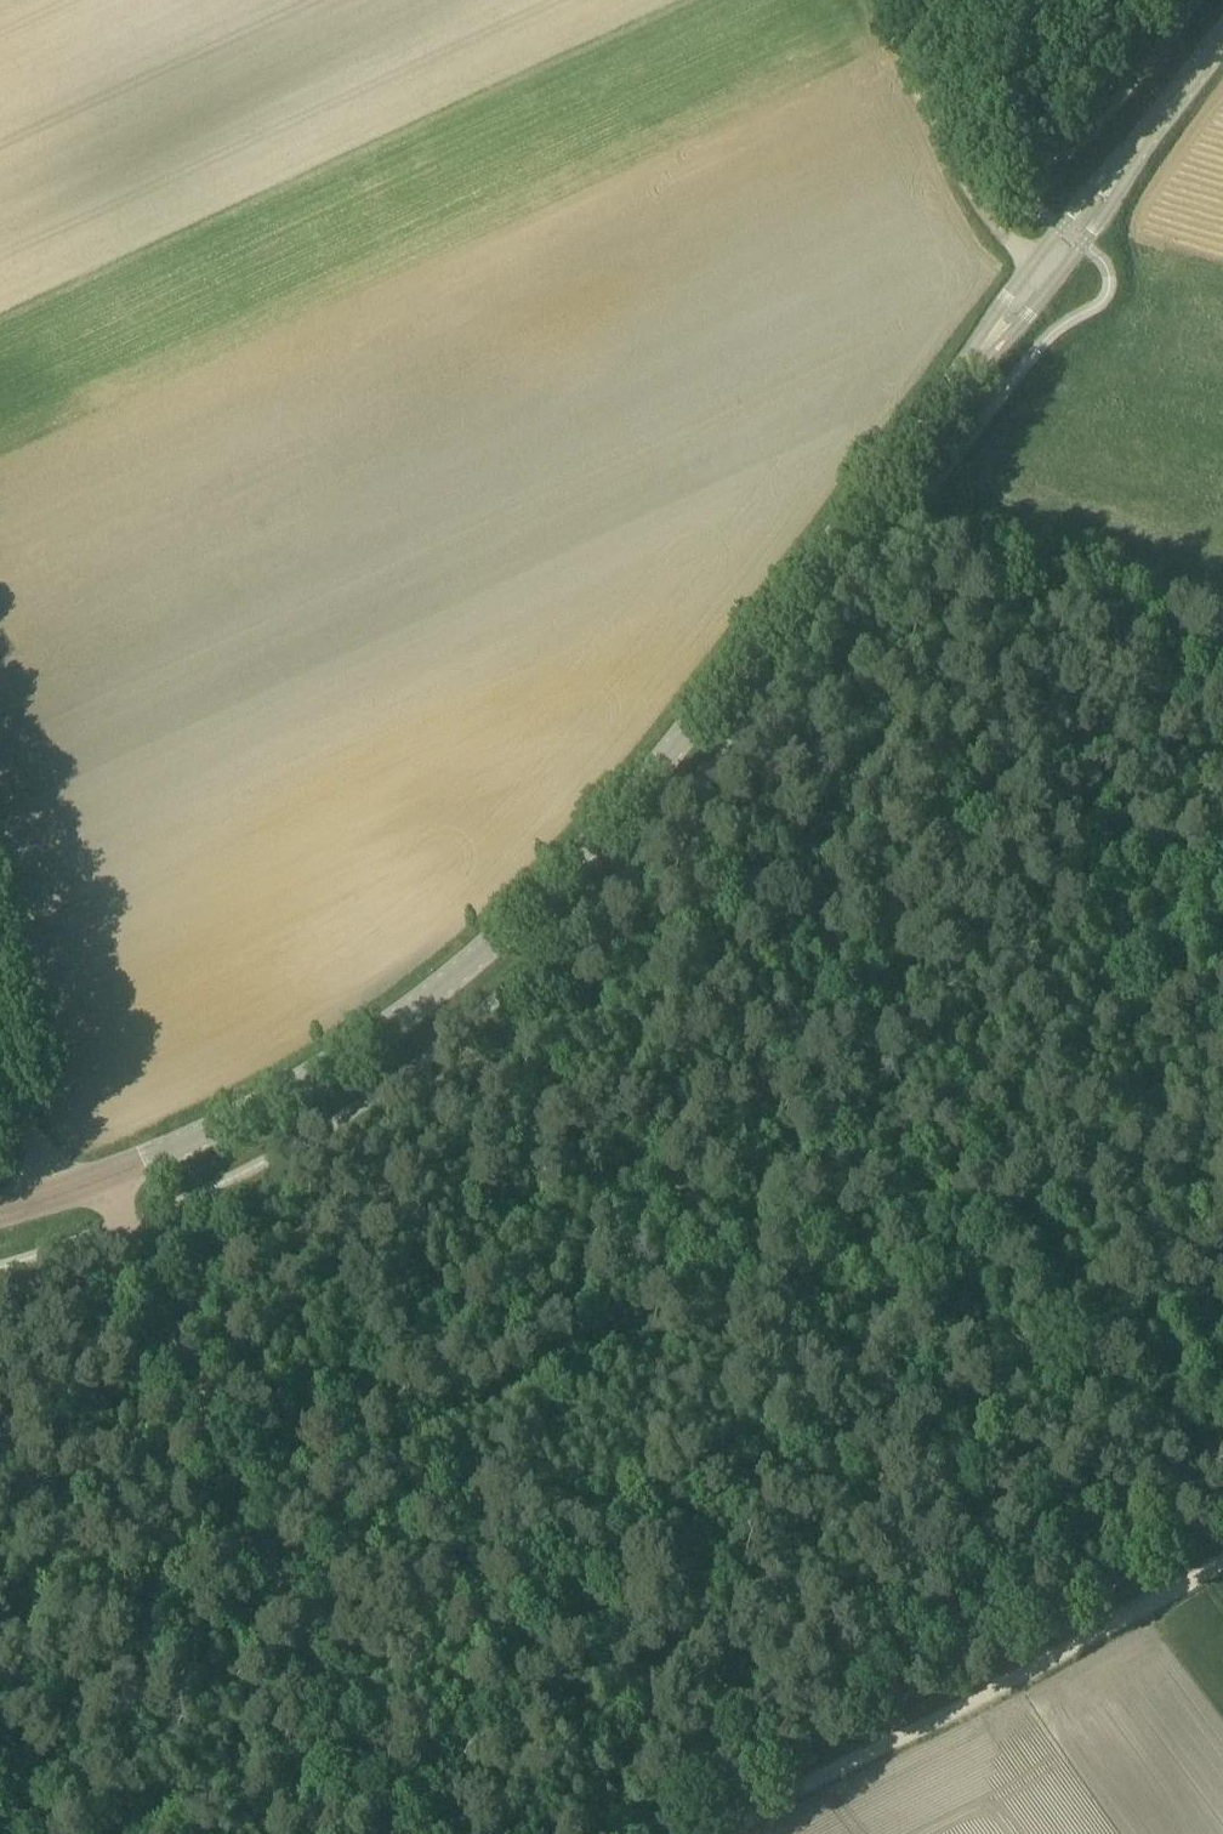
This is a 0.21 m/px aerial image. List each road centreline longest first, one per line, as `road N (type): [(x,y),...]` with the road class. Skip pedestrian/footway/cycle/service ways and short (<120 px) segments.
road 1 (tertiary): [(75,1194),(177,1154),(294,1093),(440,989),(556,885),(1222,31)]
road 2 (unclassified): [(398,1833),(213,1418),(117,1225),(75,1194)]
road 3 (track): [(726,1833),(776,1794),(1043,1672),(1222,1551)]
road 4 (track): [(871,0),(922,112),(1040,274)]
road 5 (unclassified): [(75,1194),(43,1145),(0,988)]

